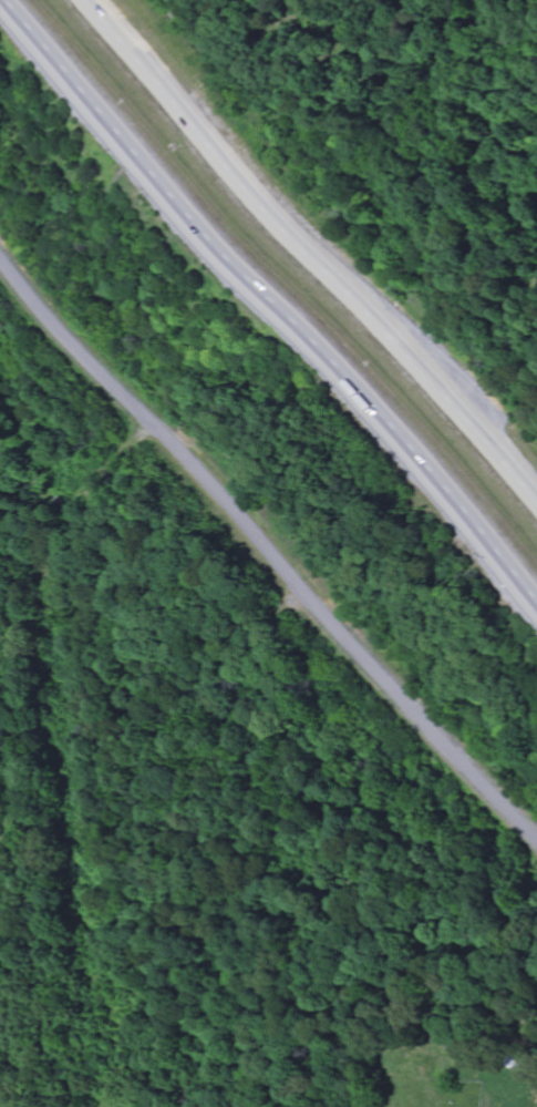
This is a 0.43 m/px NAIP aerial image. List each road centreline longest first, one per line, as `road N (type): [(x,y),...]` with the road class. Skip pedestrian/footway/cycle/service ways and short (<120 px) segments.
road 1 (residential): [(0,247),(107,376),(536,839)]
road 2 (motorway): [(12,0),(536,595)]
road 3 (motorway): [(536,511),(89,0)]

